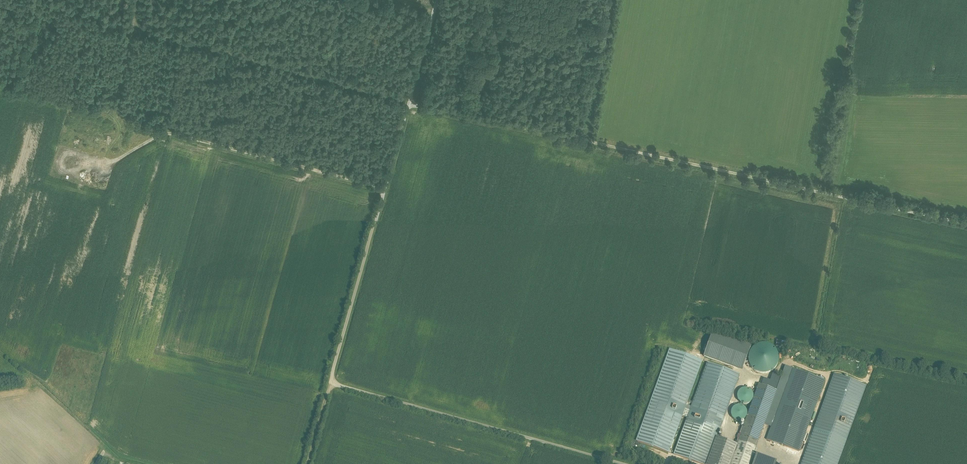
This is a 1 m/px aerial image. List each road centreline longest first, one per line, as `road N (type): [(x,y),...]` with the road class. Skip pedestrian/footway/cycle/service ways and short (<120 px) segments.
road 1 (track): [(966,225),(417,104),(135,23)]
road 2 (unclassified): [(622,463),(333,382),(437,0)]
road 3 (track): [(386,189),(122,119),(116,110),(136,0)]

